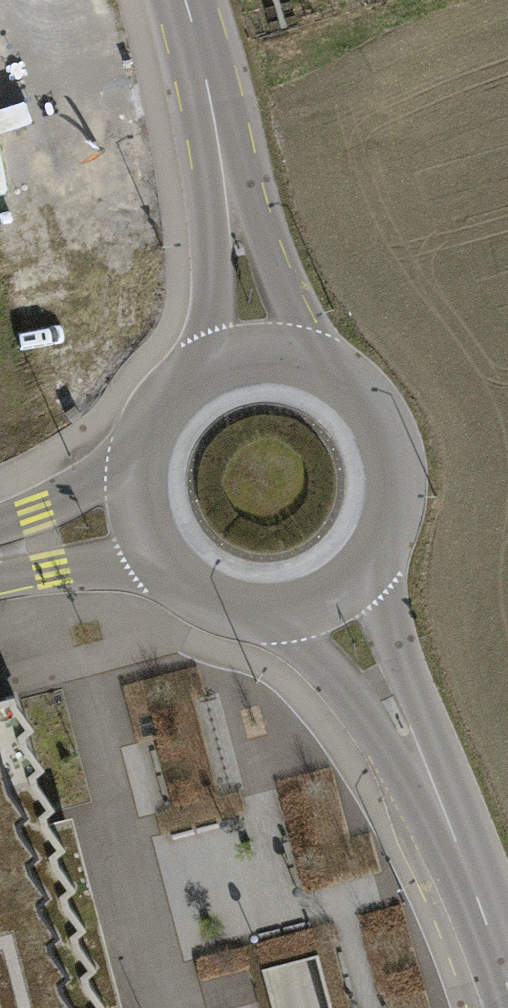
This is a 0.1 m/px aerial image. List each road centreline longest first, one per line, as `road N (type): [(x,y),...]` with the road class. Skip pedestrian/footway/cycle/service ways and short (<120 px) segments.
road 1 (tertiary): [(507,994),(456,836),(322,593)]
road 2 (secondary): [(322,593),(374,543),(390,473),(364,407),(305,366)]
road 3 (secondary): [(305,366),(217,134)]
road 4 (secondary): [(217,134),(201,378)]
road 5 (secondary): [(146,508),(182,572),(213,593),(249,604),(322,593)]
road 6 (secondary): [(0,554),(146,508)]
road 7 (secondary): [(201,378),(160,421),(143,478),(146,508)]
road 8 (secondary): [(217,134),(183,0)]

